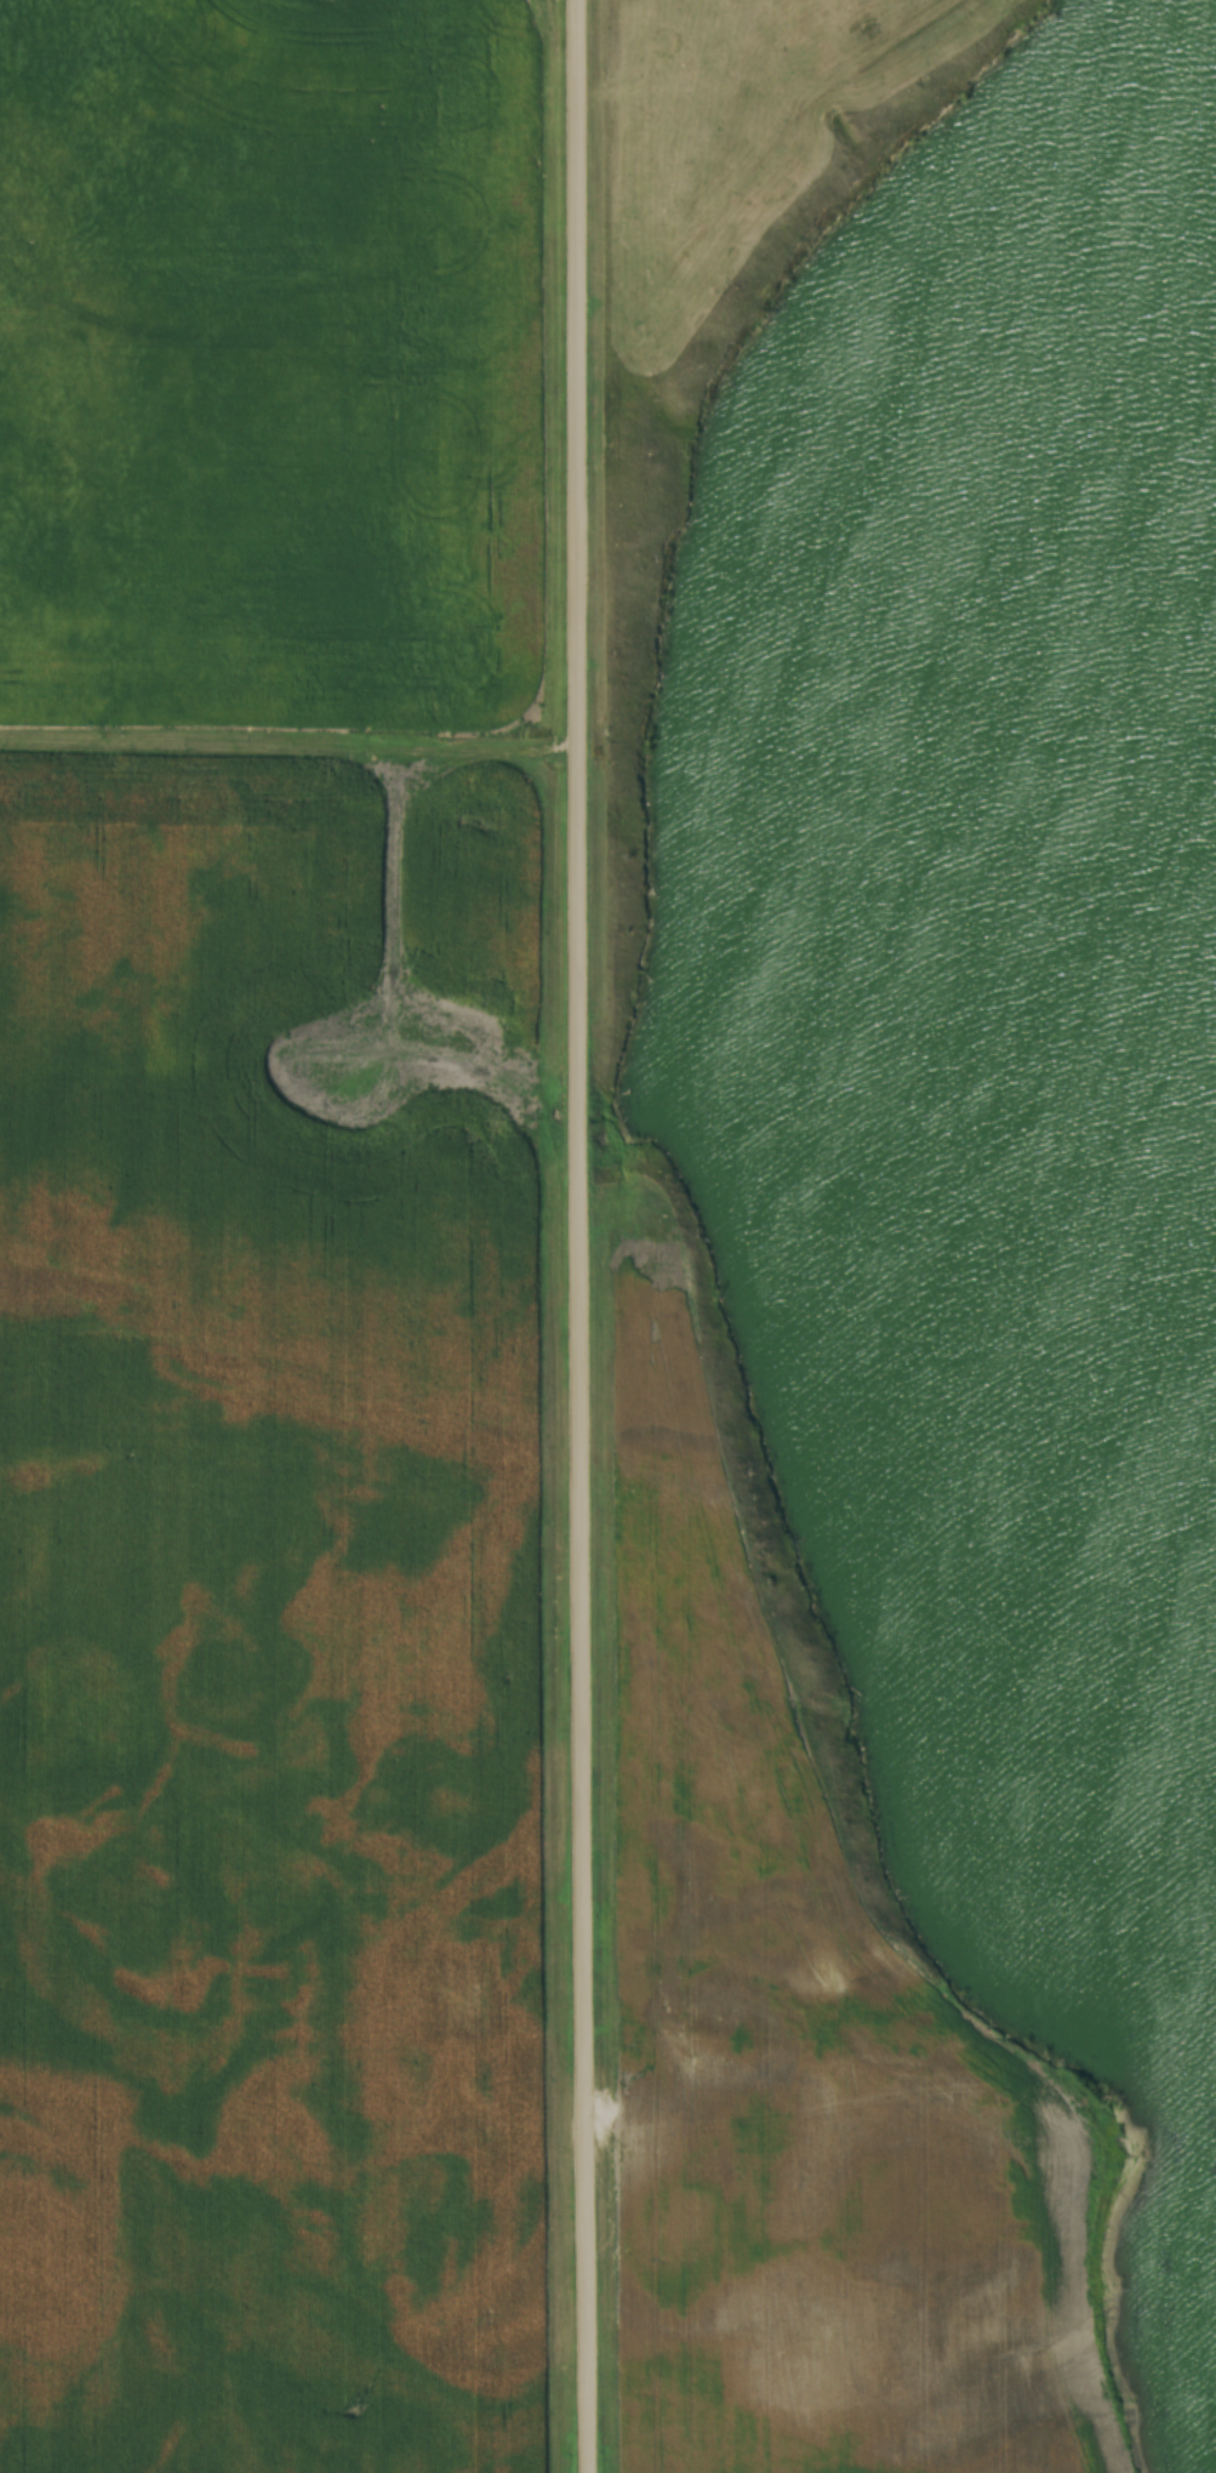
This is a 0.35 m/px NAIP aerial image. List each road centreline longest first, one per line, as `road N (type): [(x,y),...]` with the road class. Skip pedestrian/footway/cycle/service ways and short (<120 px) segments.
road 1 (residential): [(592,2472),(578,0)]
road 2 (residential): [(0,739),(577,745)]

